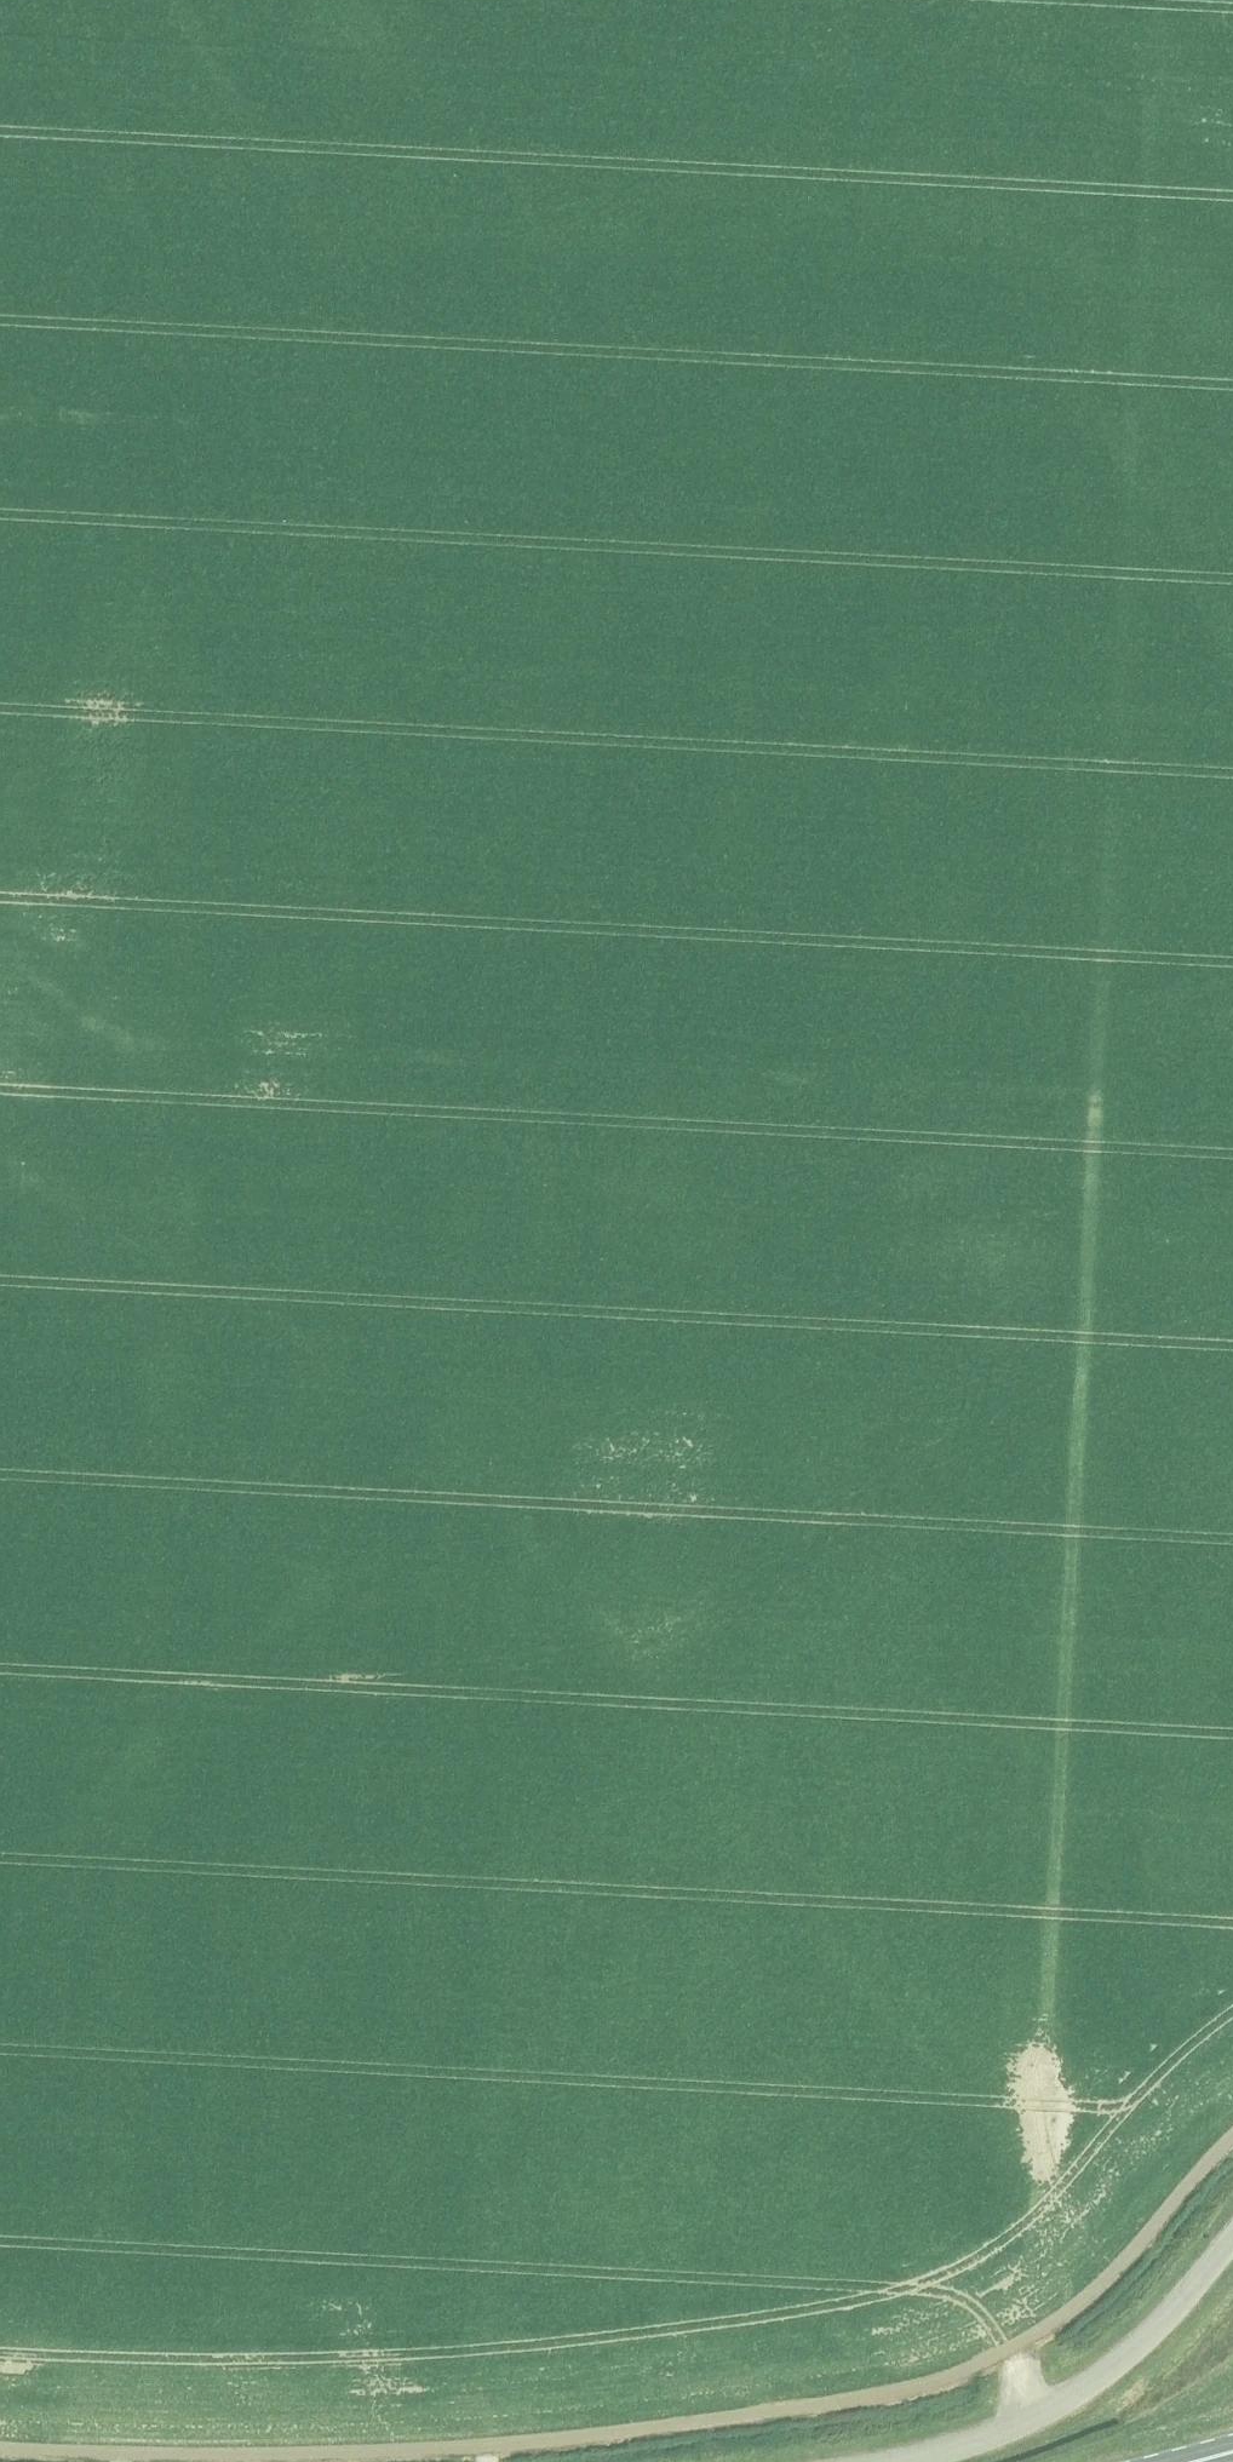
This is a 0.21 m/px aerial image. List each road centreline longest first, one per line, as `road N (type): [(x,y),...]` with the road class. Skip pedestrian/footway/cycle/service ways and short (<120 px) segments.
road 1 (unclassified): [(892,2461),(1009,2428),(1083,2389),(1161,2324),(1232,2238)]

